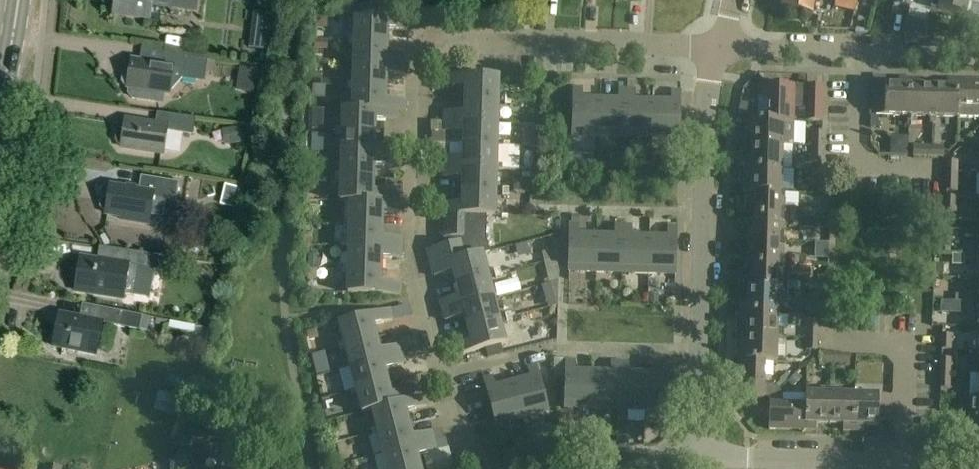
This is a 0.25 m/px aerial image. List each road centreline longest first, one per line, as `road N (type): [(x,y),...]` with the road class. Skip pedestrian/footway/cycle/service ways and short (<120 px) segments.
road 1 (residential): [(489,468),(484,449),(463,454),(414,256),(422,56),(453,38),(720,48)]
road 2 (residential): [(698,457),(706,101),(720,48)]
road 3 (residential): [(720,48),(978,58)]
road 4 (residential): [(904,462),(698,457)]

